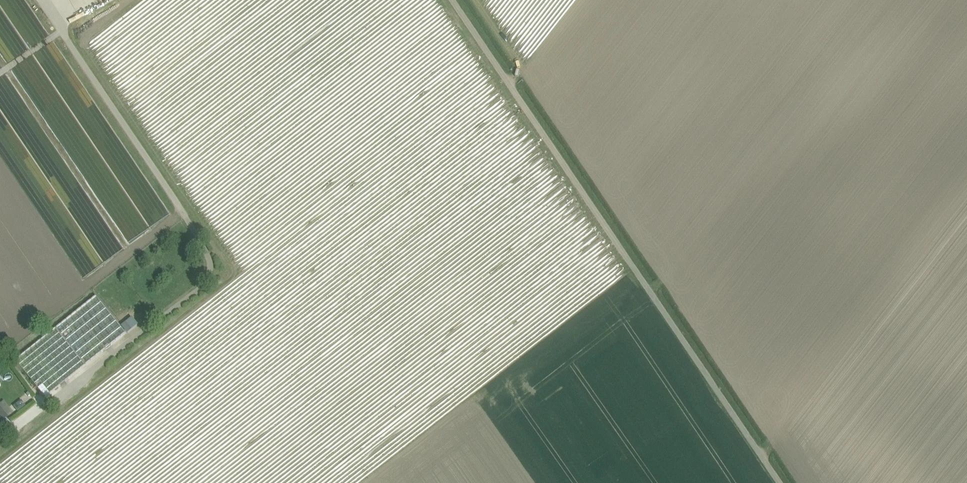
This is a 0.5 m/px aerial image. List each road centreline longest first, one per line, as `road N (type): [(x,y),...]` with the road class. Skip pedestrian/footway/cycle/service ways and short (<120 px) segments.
road 1 (unclassified): [(43,0),(186,218),(210,274),(0,439)]
road 2 (unclassified): [(452,0),(779,482)]

